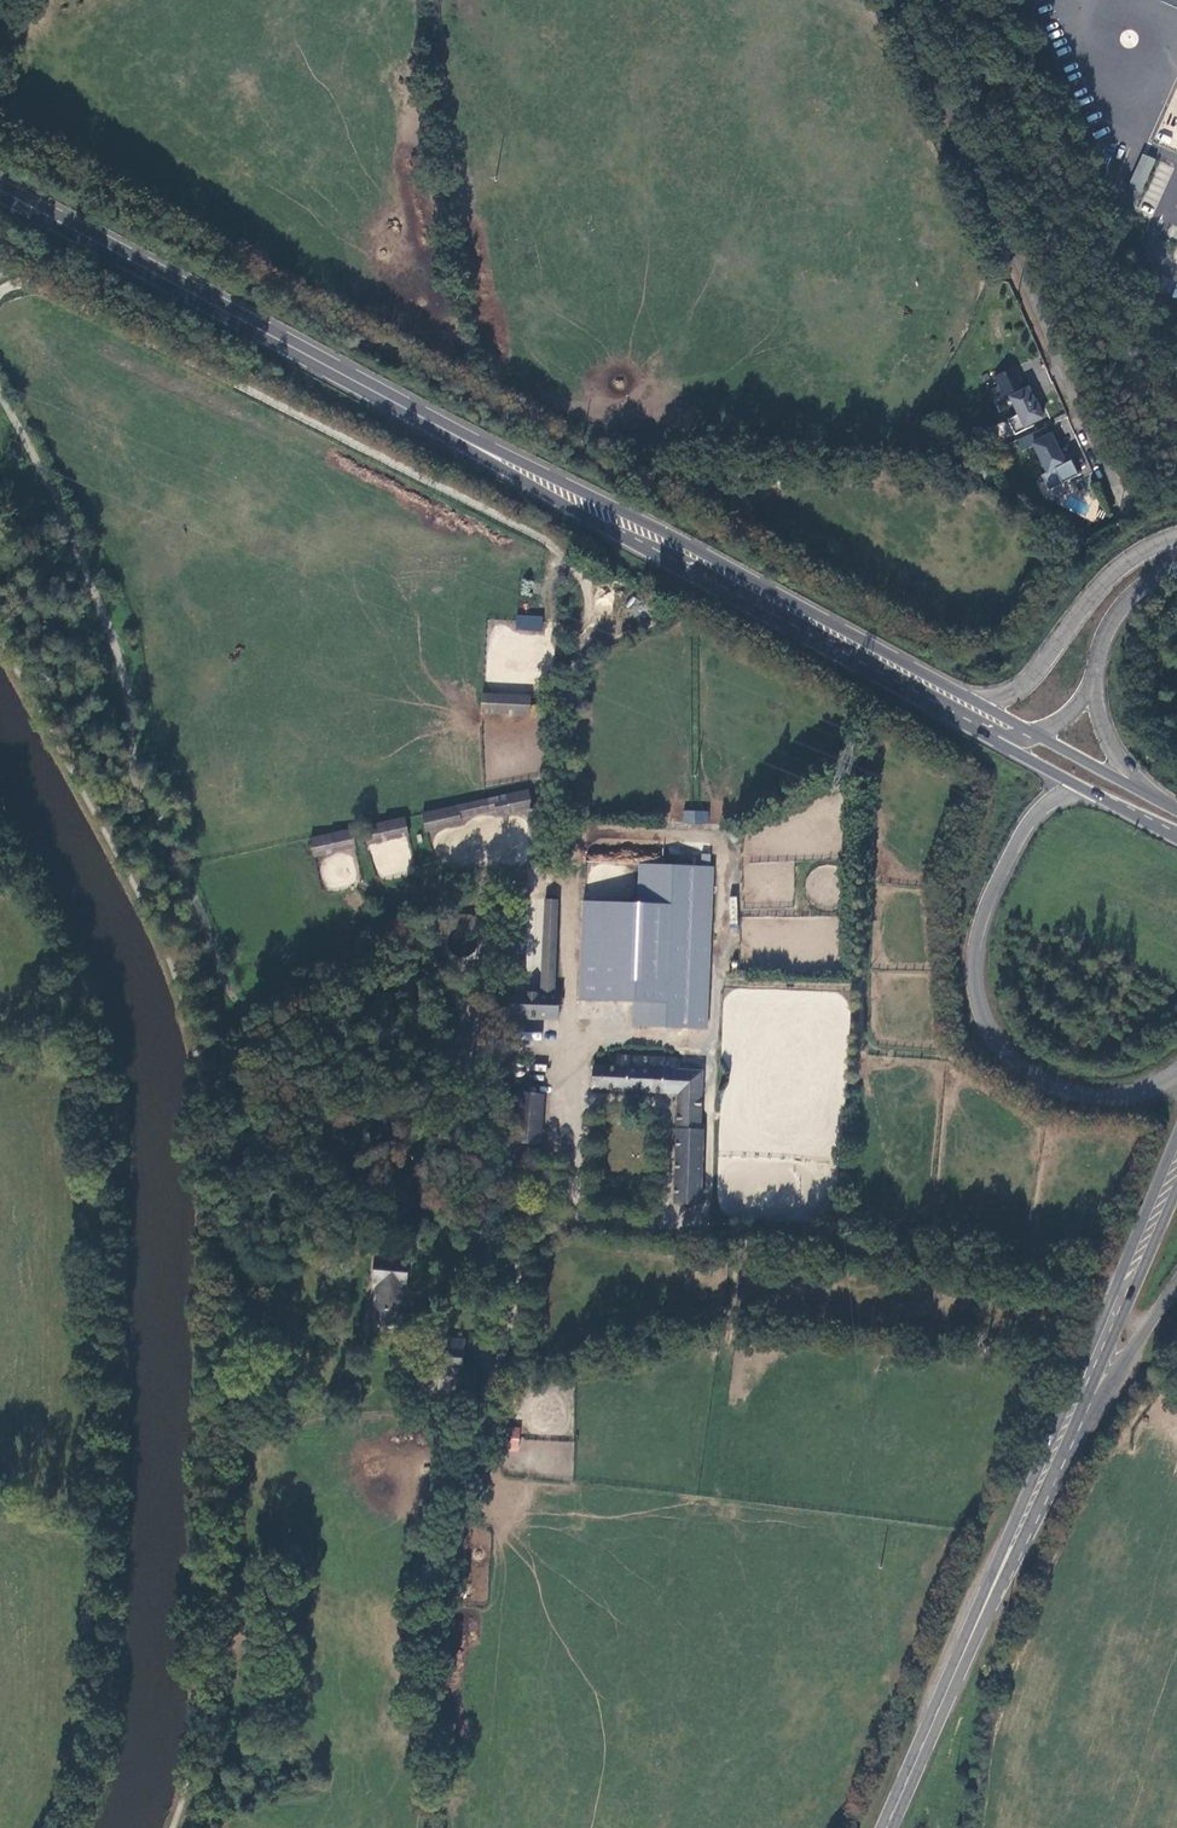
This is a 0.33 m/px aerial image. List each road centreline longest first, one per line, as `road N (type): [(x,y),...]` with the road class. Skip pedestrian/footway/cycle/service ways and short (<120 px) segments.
road 1 (unclassified): [(589,646),(587,569),(556,542),(33,282),(0,290)]
road 2 (unclassified): [(0,393),(88,568),(120,661),(132,761),(211,923),(227,993)]
road 3 (primary): [(972,701),(582,493),(429,421)]
road 4 (primary): [(429,421),(570,510),(959,721)]
road 5 (track): [(537,652),(589,646),(654,620),(680,599),(708,544),(706,492),(672,456),(622,445),(453,366)]
road 6 (primary): [(1176,1071),(1128,1094),(1078,1095),(1007,1059),(980,1012),(979,930),(1012,851),(1045,807),(1084,790)]
road 7 (unclassified): [(1072,456),(1086,434),(906,0)]
road 8 (primary): [(0,192),(429,421)]
road 9 (secondary): [(887,1827),(1079,1389)]
road 10 (primary): [(1176,538),(1123,564),(1028,681),(1004,697),(972,701)]
road 11 (secondary): [(1079,1389),(1176,1158)]
road 12 (primary): [(1079,1389),(1111,1378),(1176,1282)]
road 13 (primary): [(1094,682),(1116,615),(1142,587),(1176,568)]
road 14 (primary): [(959,721),(1084,790)]
road 15 (primary): [(1154,798),(1033,734)]
road 16 (primary): [(1154,798),(1111,746),(1094,682)]

